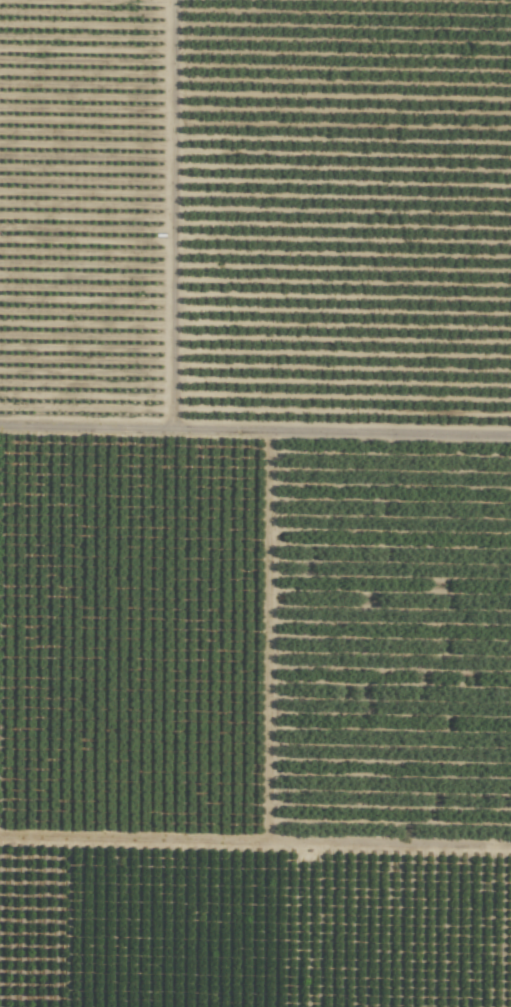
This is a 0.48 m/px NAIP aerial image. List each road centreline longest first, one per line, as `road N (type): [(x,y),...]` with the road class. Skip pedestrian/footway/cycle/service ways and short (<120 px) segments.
road 1 (residential): [(0,427),(510,436)]

